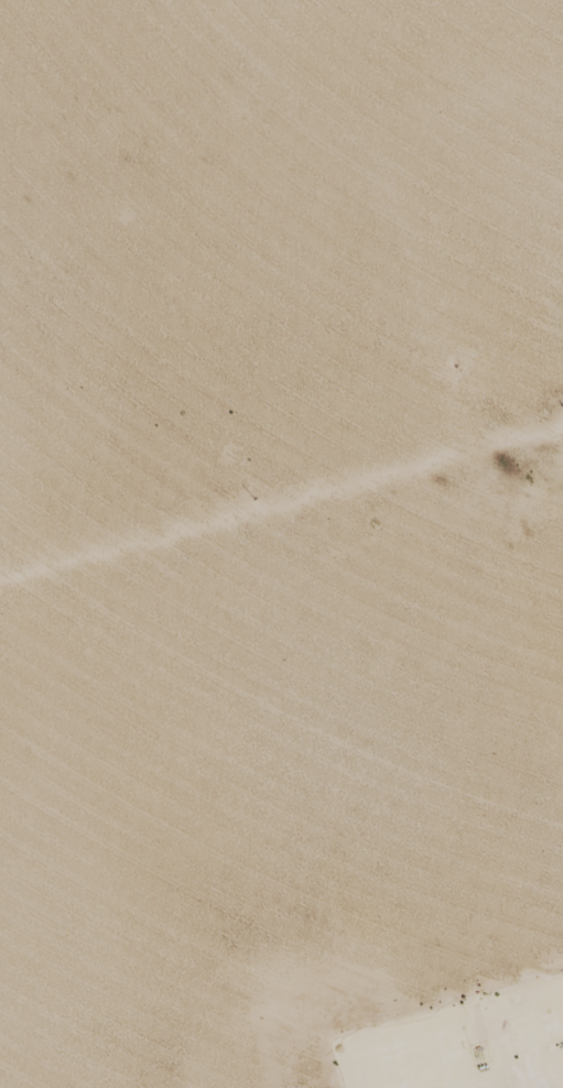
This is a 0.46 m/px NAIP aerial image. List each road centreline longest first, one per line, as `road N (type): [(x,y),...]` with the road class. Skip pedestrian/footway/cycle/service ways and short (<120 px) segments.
road 1 (track): [(0,566),(542,411)]

